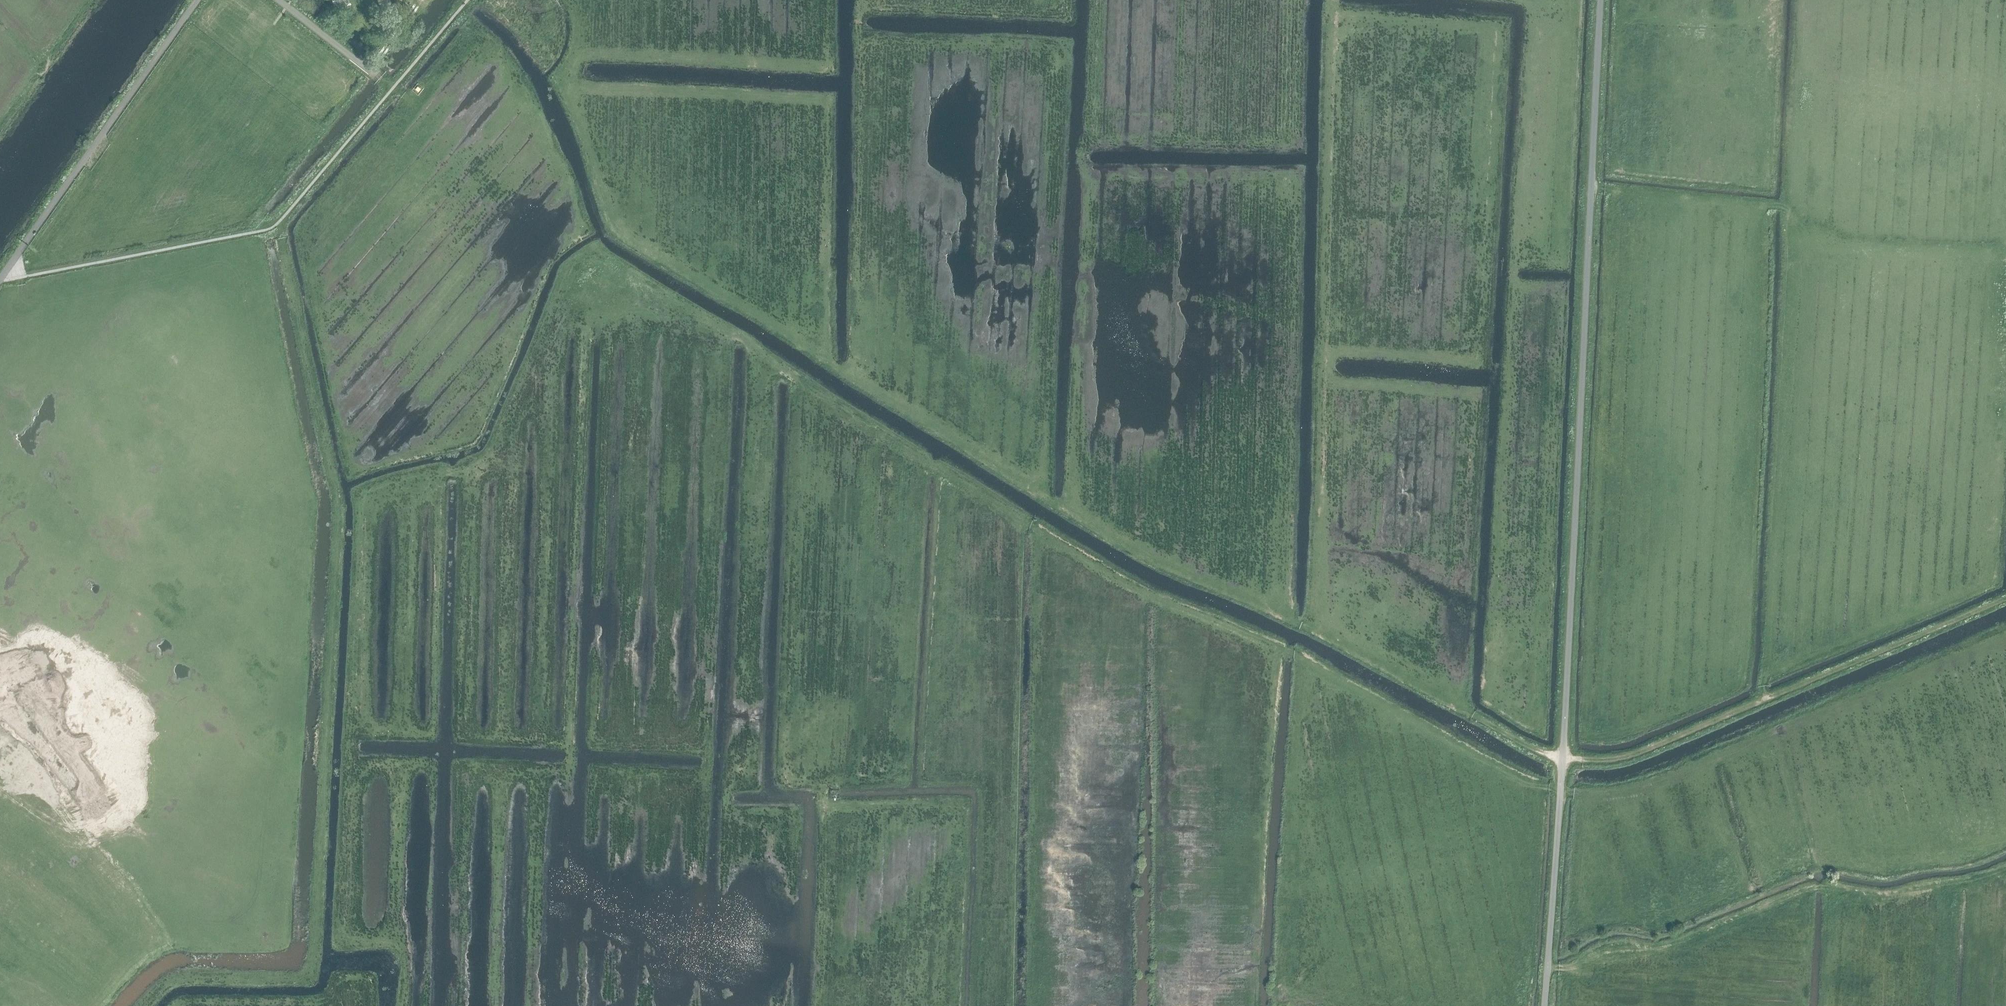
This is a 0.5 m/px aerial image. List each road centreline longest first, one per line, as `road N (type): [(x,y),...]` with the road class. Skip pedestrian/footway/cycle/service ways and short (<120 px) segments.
road 1 (unclassified): [(1544,1005),(1600,0)]
road 2 (track): [(1563,758),(1623,759),(2005,598)]

